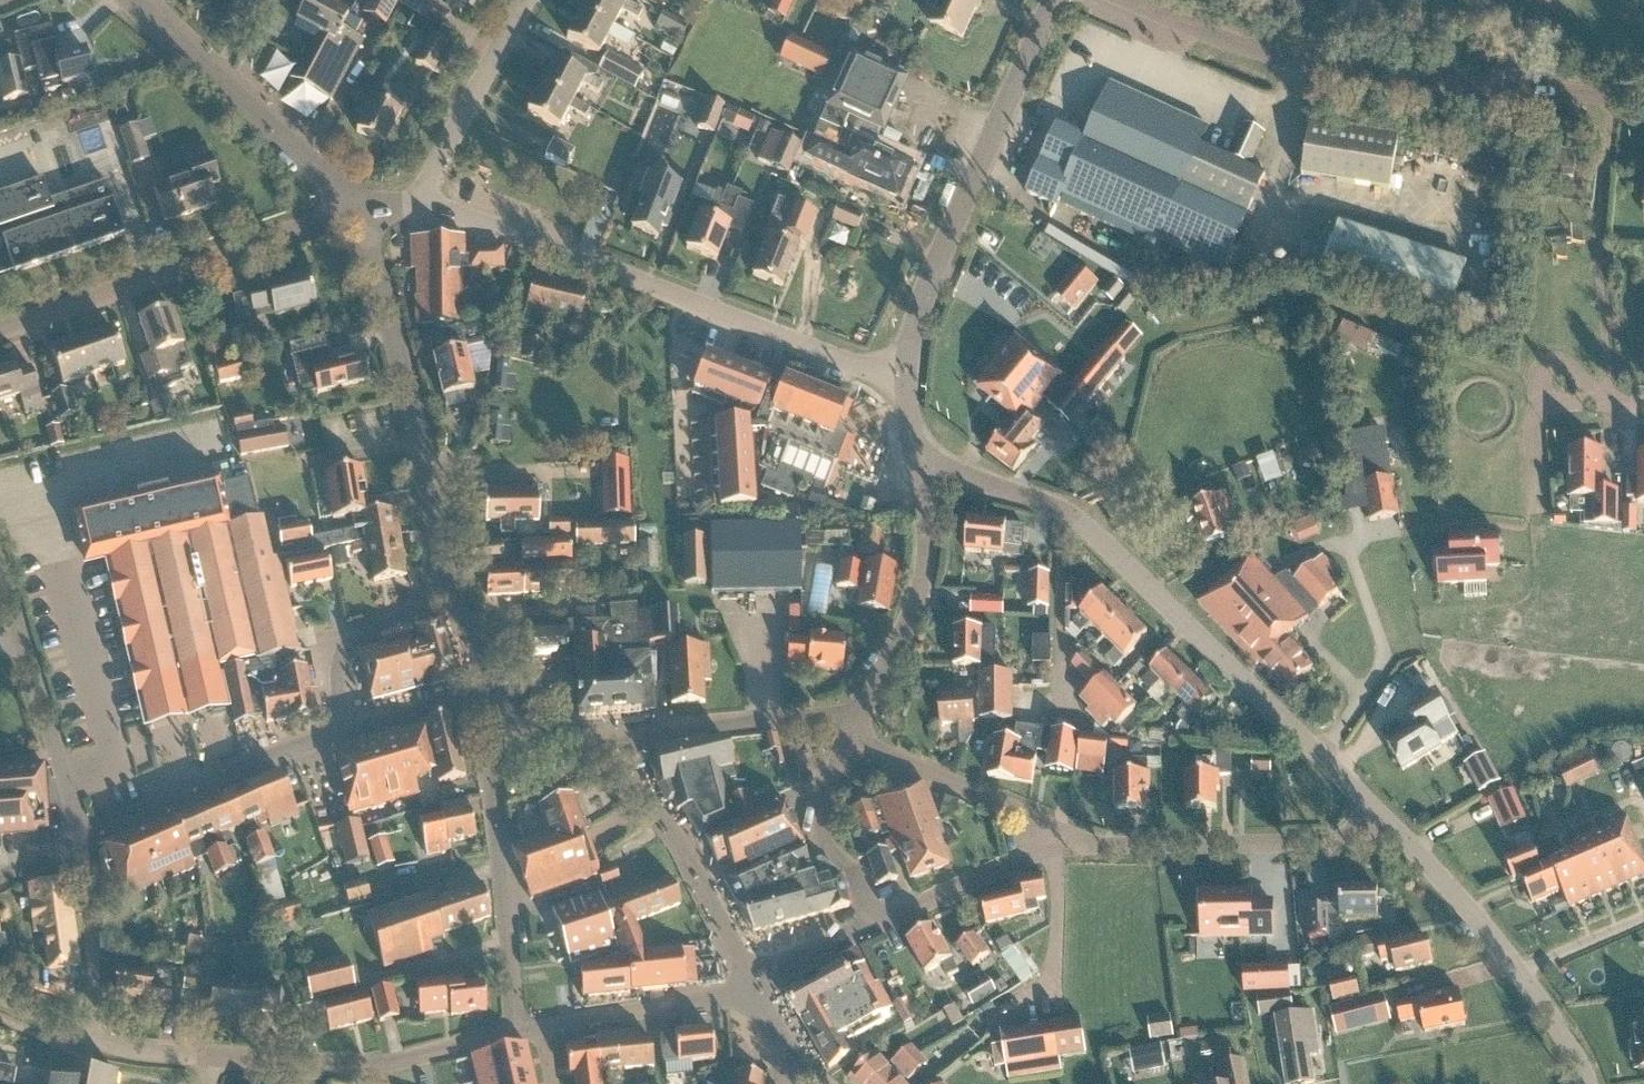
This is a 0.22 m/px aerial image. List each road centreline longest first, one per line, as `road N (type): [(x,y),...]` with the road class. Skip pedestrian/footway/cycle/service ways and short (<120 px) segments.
road 1 (residential): [(1387,817),(1235,660),(1079,517),(921,453)]
road 2 (residential): [(1643,101),(1299,59),(1132,0)]
road 3 (tertiary): [(426,210),(906,387)]
road 4 (tertiary): [(906,387),(931,275),(1055,0)]
road 5 (residential): [(355,209),(404,370),(449,579)]
road 6 (residential): [(0,326),(355,209)]
road 7 (residential): [(1593,1083),(1550,1000),(1387,817)]
road 8 (residential): [(1061,847),(1322,843),(1387,817)]
road 9 (residential): [(212,1057),(383,1064),(519,1034)]
road 10 (residential): [(501,732),(493,806),(519,1034)]
road 11 (tertiary): [(355,209),(138,0)]
road 12 (residential): [(921,453),(931,522),(912,619),(847,734)]
road 13 (residential): [(83,839),(0,558)]
road 14 (residential): [(754,984),(664,822),(597,744)]
road 15 (residential): [(346,726),(83,839)]
road 16 (residential): [(597,744),(792,718),(827,721),(847,734)]
road 17 (residential): [(847,734),(1027,818),(1061,847)]
road 18 (residential): [(426,210),(433,172),(526,0)]
road 19 (residential): [(541,1029),(754,984)]
road 20 (residential): [(847,734),(824,808),(822,844),(857,874),(875,926)]
road 21 (residential): [(449,579),(342,657),(336,681),(346,726)]
road 22 (residential): [(875,926),(1061,847)]
road 23 (residential): [(92,1038),(83,839)]
road 24 (residential): [(496,689),(346,726)]
road 25 (residential): [(754,984),(875,926)]
road 26 (unclassified): [(1543,401),(1539,367),(1549,353),(1561,354),(1611,403)]
road 27 (residential): [(92,1038),(212,1057)]

